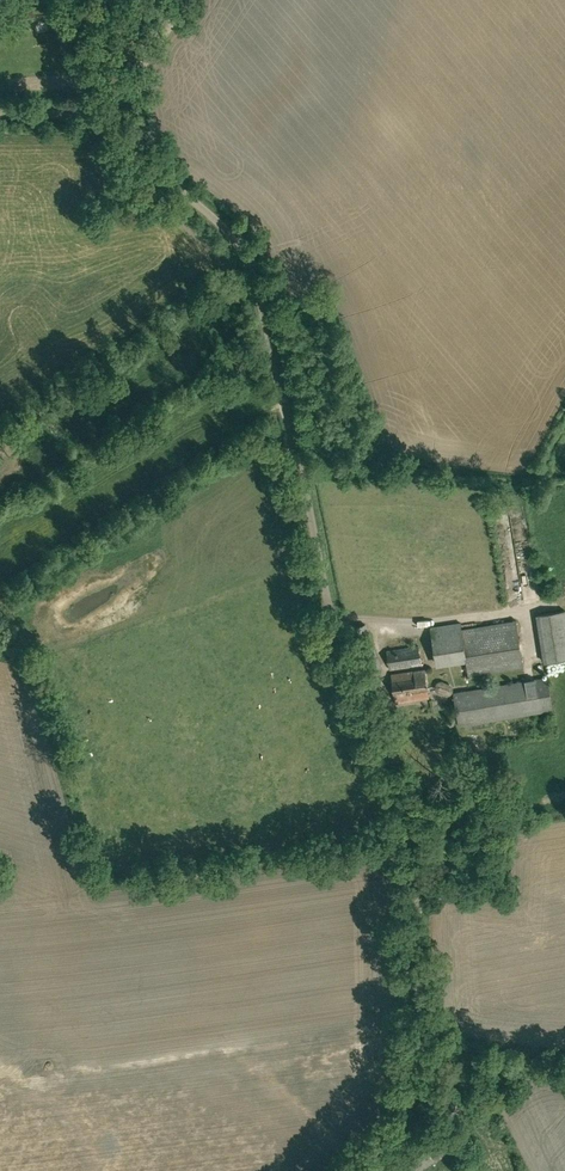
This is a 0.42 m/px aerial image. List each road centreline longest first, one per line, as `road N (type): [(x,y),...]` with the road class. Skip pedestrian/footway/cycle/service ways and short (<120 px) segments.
road 1 (unclassified): [(364,1170),(398,1133),(423,1071),(409,807),(327,593),(256,276),(200,206),(104,118)]
road 2 (unclassified): [(104,118),(186,0)]

